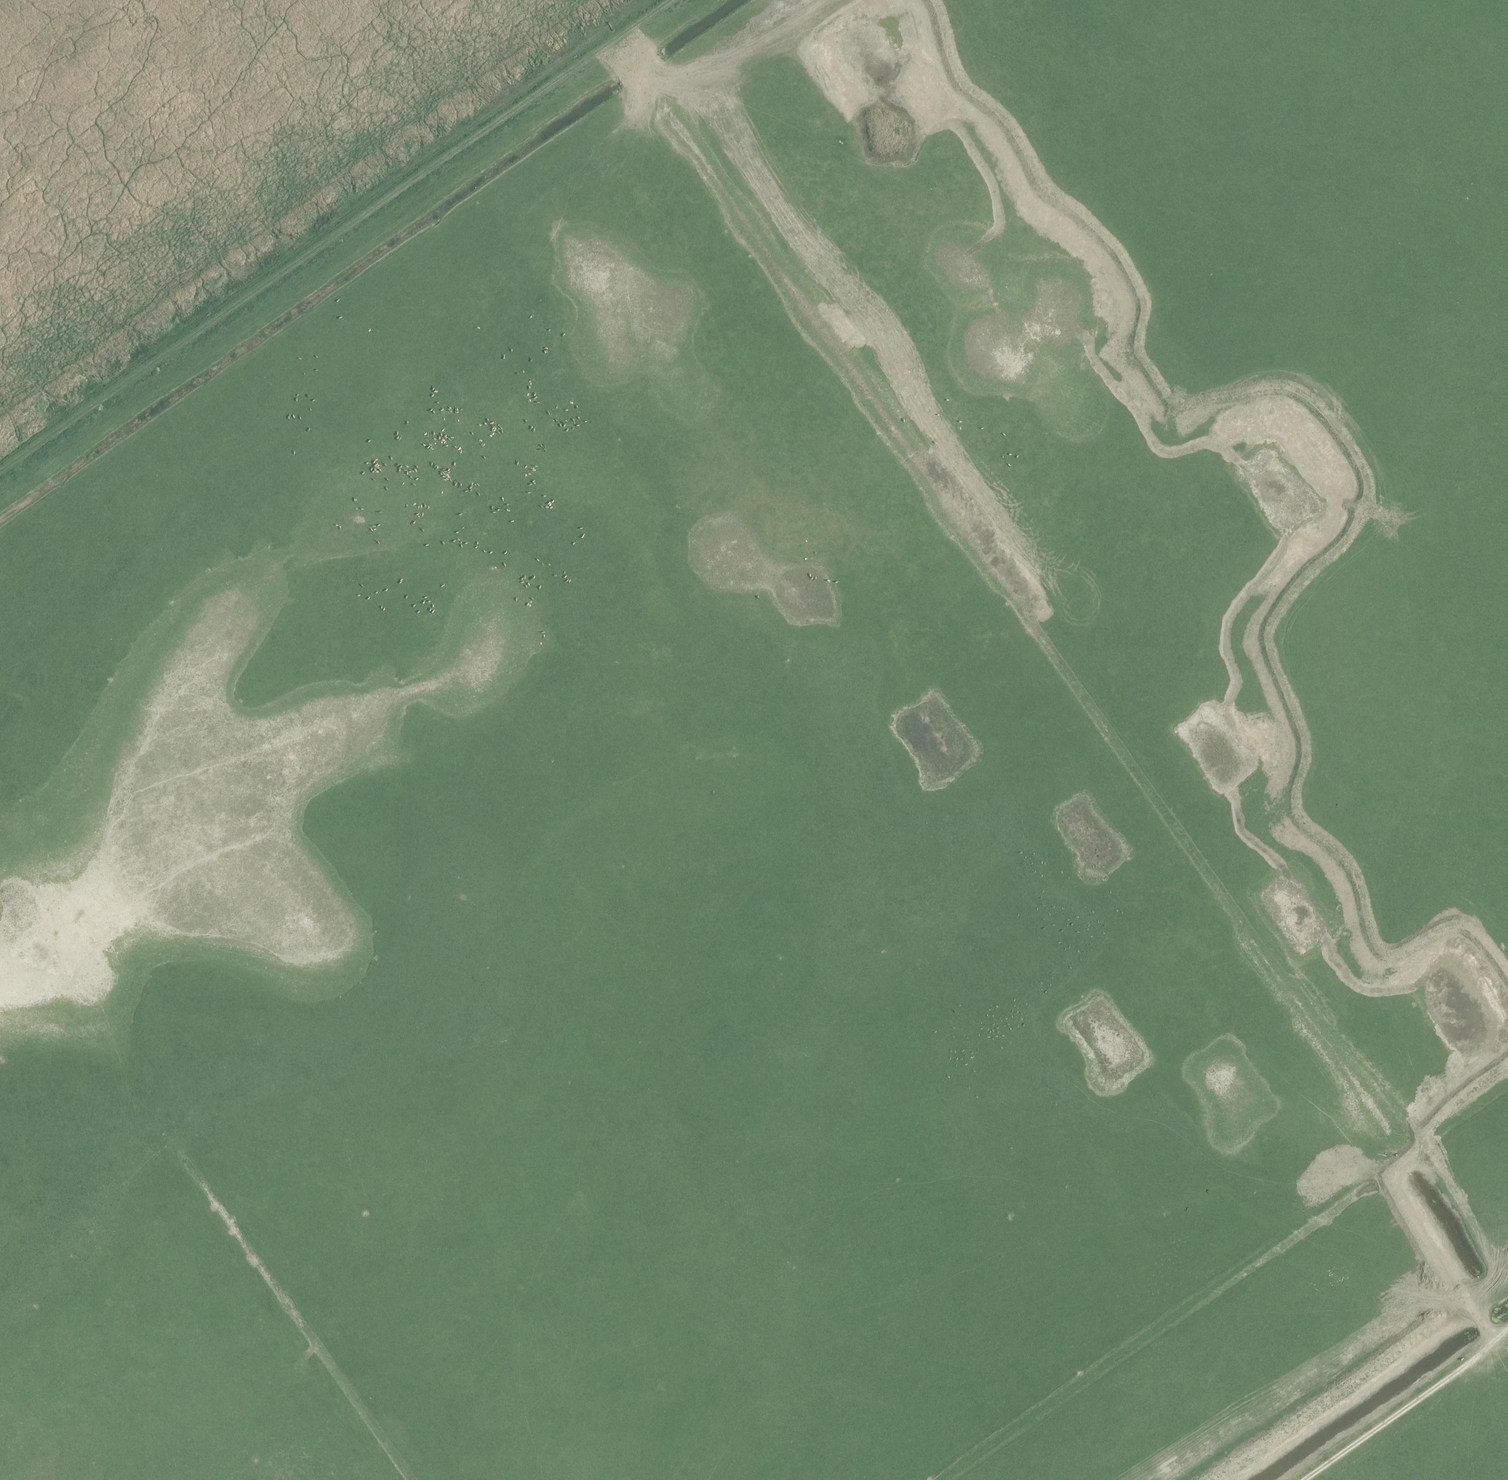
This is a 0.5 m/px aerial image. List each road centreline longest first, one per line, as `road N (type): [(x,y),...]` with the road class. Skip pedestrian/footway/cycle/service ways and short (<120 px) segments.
road 1 (track): [(1507,1329),(1305,1479)]

